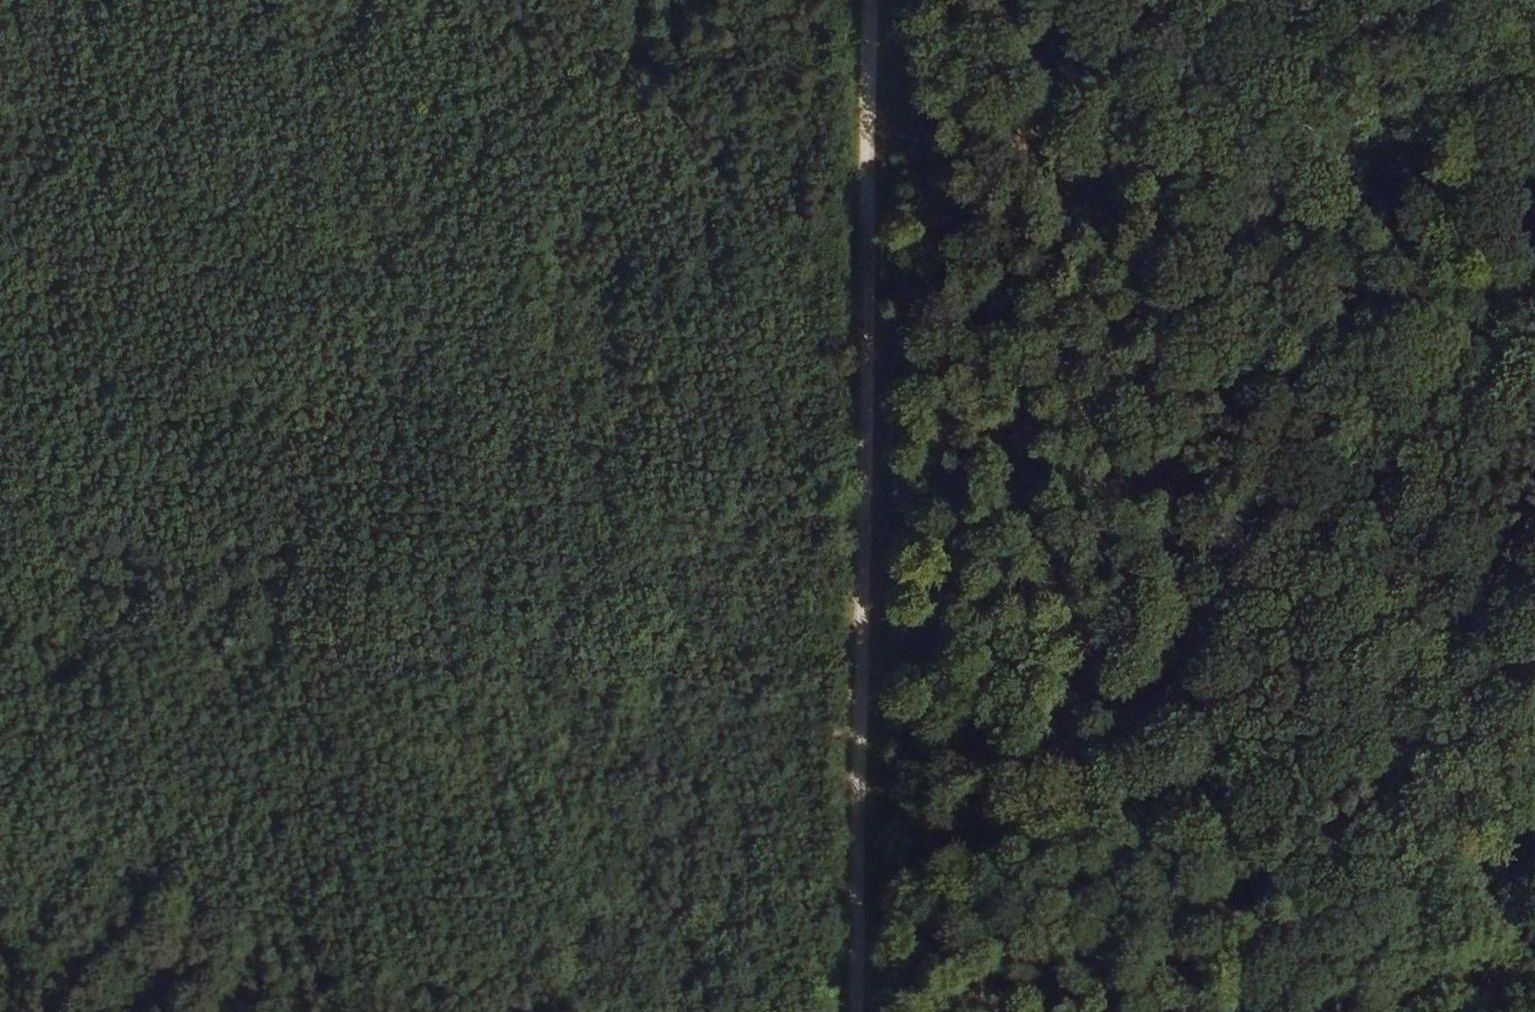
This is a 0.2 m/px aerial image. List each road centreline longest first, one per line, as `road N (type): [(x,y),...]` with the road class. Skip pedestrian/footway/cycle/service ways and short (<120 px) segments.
road 1 (track): [(869,0),(855,1011)]

